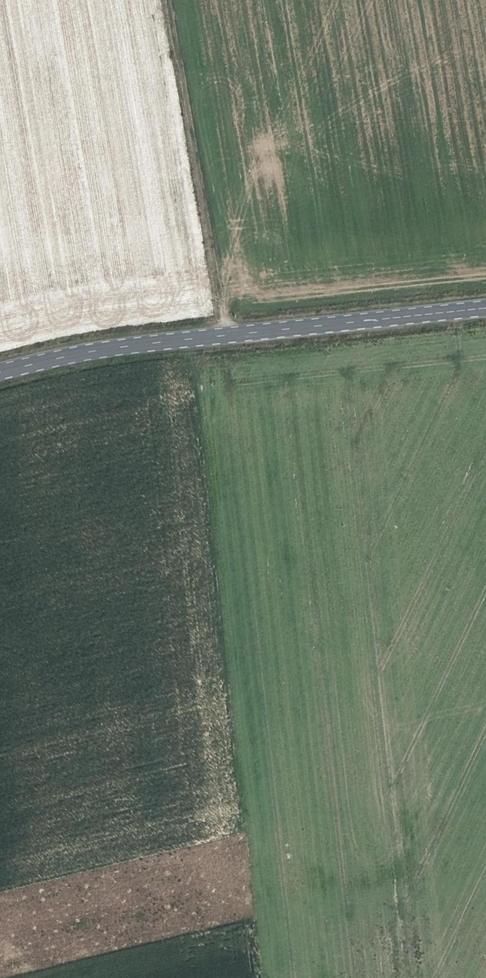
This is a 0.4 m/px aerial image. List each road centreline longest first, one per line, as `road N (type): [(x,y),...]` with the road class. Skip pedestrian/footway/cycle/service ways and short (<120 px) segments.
road 1 (secondary): [(0,373),(103,353),(485,310)]

